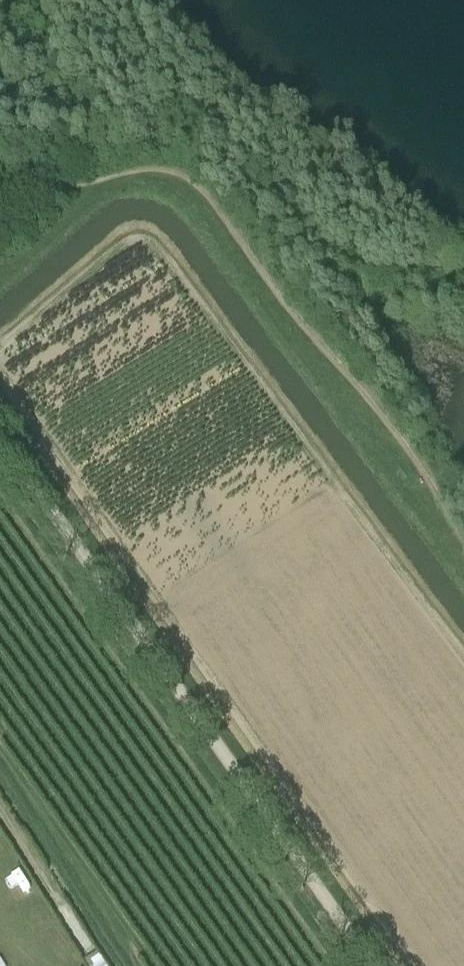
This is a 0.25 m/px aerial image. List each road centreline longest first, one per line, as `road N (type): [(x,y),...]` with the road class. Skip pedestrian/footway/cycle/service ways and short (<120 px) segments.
road 1 (track): [(0,347),(124,242),(147,238),(463,653)]
road 2 (unclassified): [(369,965),(0,449)]

